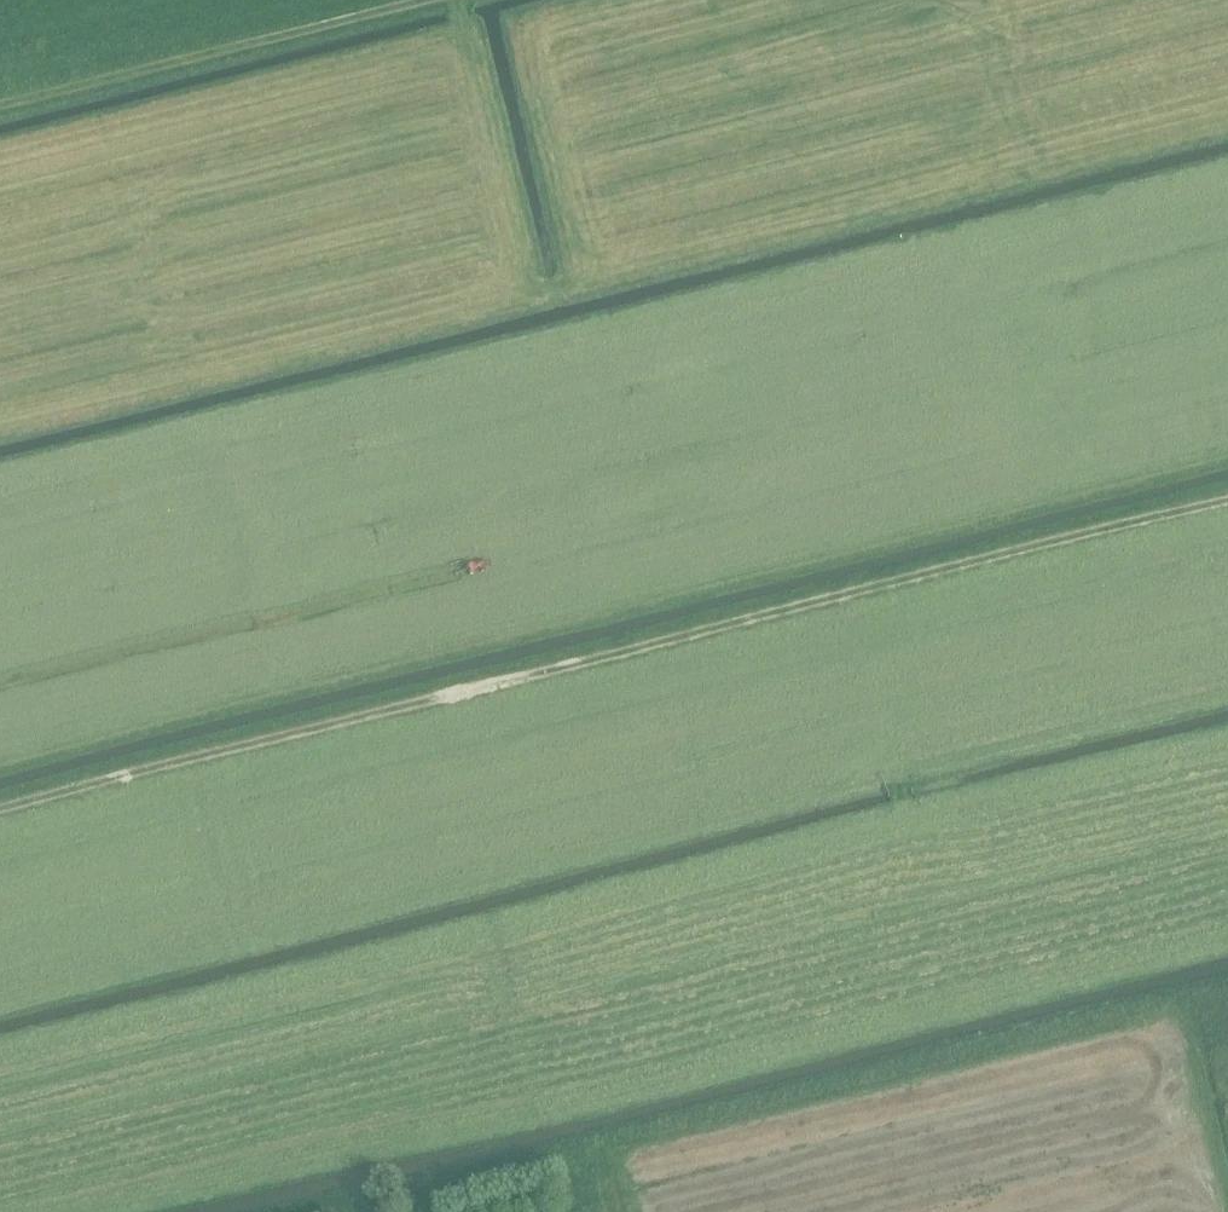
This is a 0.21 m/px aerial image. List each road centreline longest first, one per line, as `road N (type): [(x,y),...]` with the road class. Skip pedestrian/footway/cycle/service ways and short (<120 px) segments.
road 1 (track): [(0,808),(1227,501)]
road 2 (track): [(0,476),(1227,169)]
road 3 (track): [(0,110),(432,0)]
road 4 (track): [(746,1108),(430,1187),(437,1211)]

